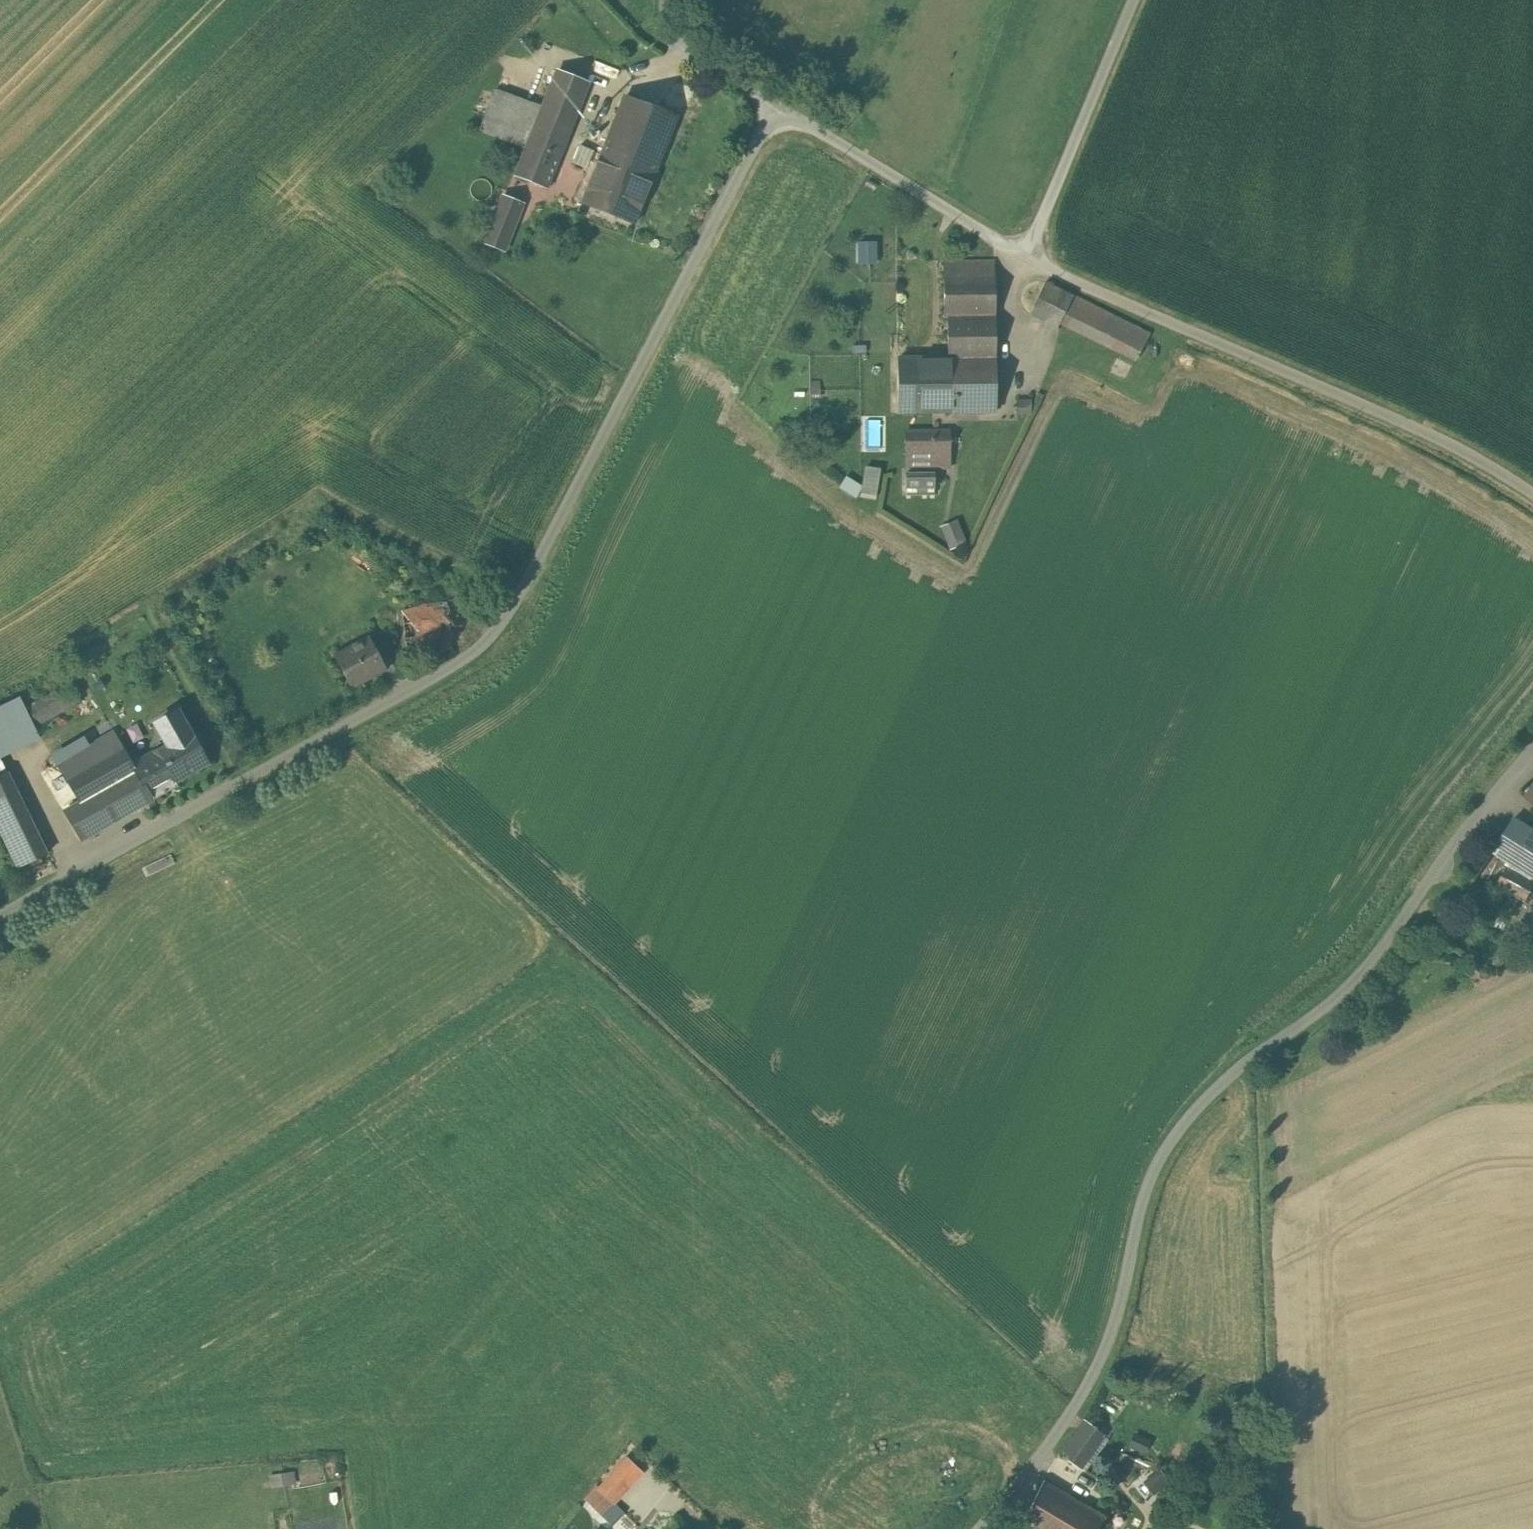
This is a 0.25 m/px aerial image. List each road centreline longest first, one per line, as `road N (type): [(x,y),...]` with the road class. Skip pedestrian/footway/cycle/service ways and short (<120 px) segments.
road 1 (unclassified): [(0,913),(491,645),(776,111),(1027,258)]
road 2 (unclassified): [(1532,748),(1367,967),(1236,1070),(1168,1145),(1144,1200),(1105,1350),(1058,1434),(981,1528)]
road 3 (unclassified): [(1027,258),(1399,418),(1532,492)]
road 4 (residential): [(1133,0),(1027,258)]

